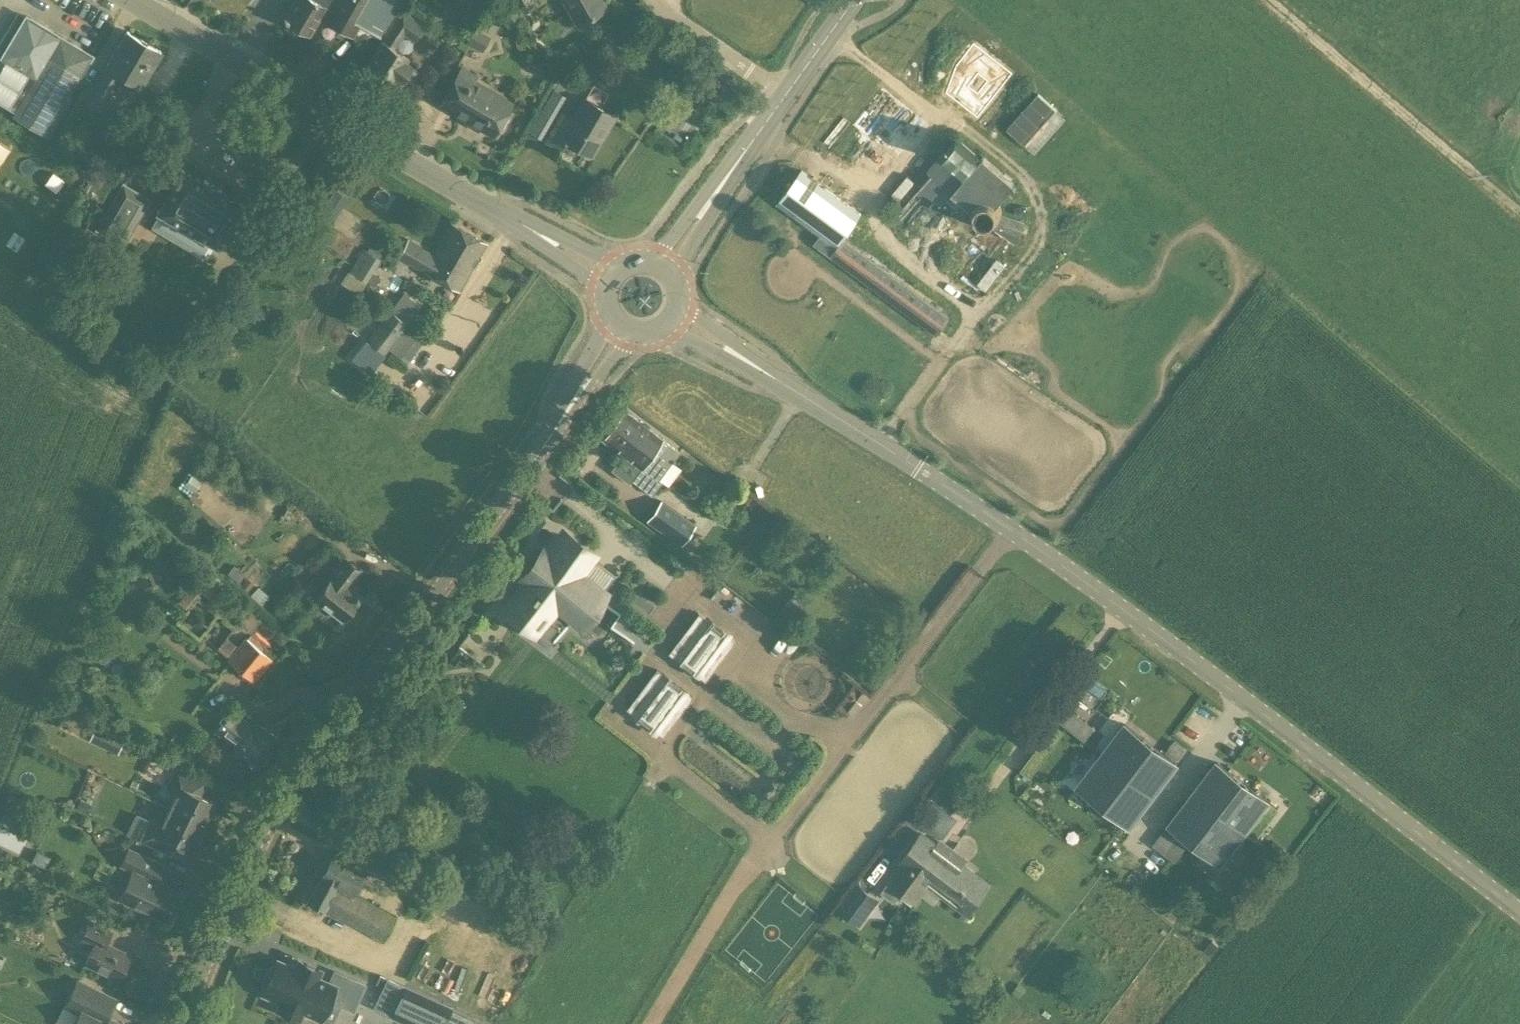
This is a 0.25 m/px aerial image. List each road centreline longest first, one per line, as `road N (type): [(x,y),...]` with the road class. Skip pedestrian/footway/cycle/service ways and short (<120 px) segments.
road 1 (tertiary): [(1519,909),(1081,577),(684,317)]
road 2 (tertiary): [(187,1023),(266,816),(616,332)]
road 3 (tertiary): [(601,276),(133,0)]
road 4 (track): [(1519,212),(1269,0)]
road 5 (tertiary): [(672,258),(785,96)]
road 6 (unclassified): [(655,0),(785,96)]

